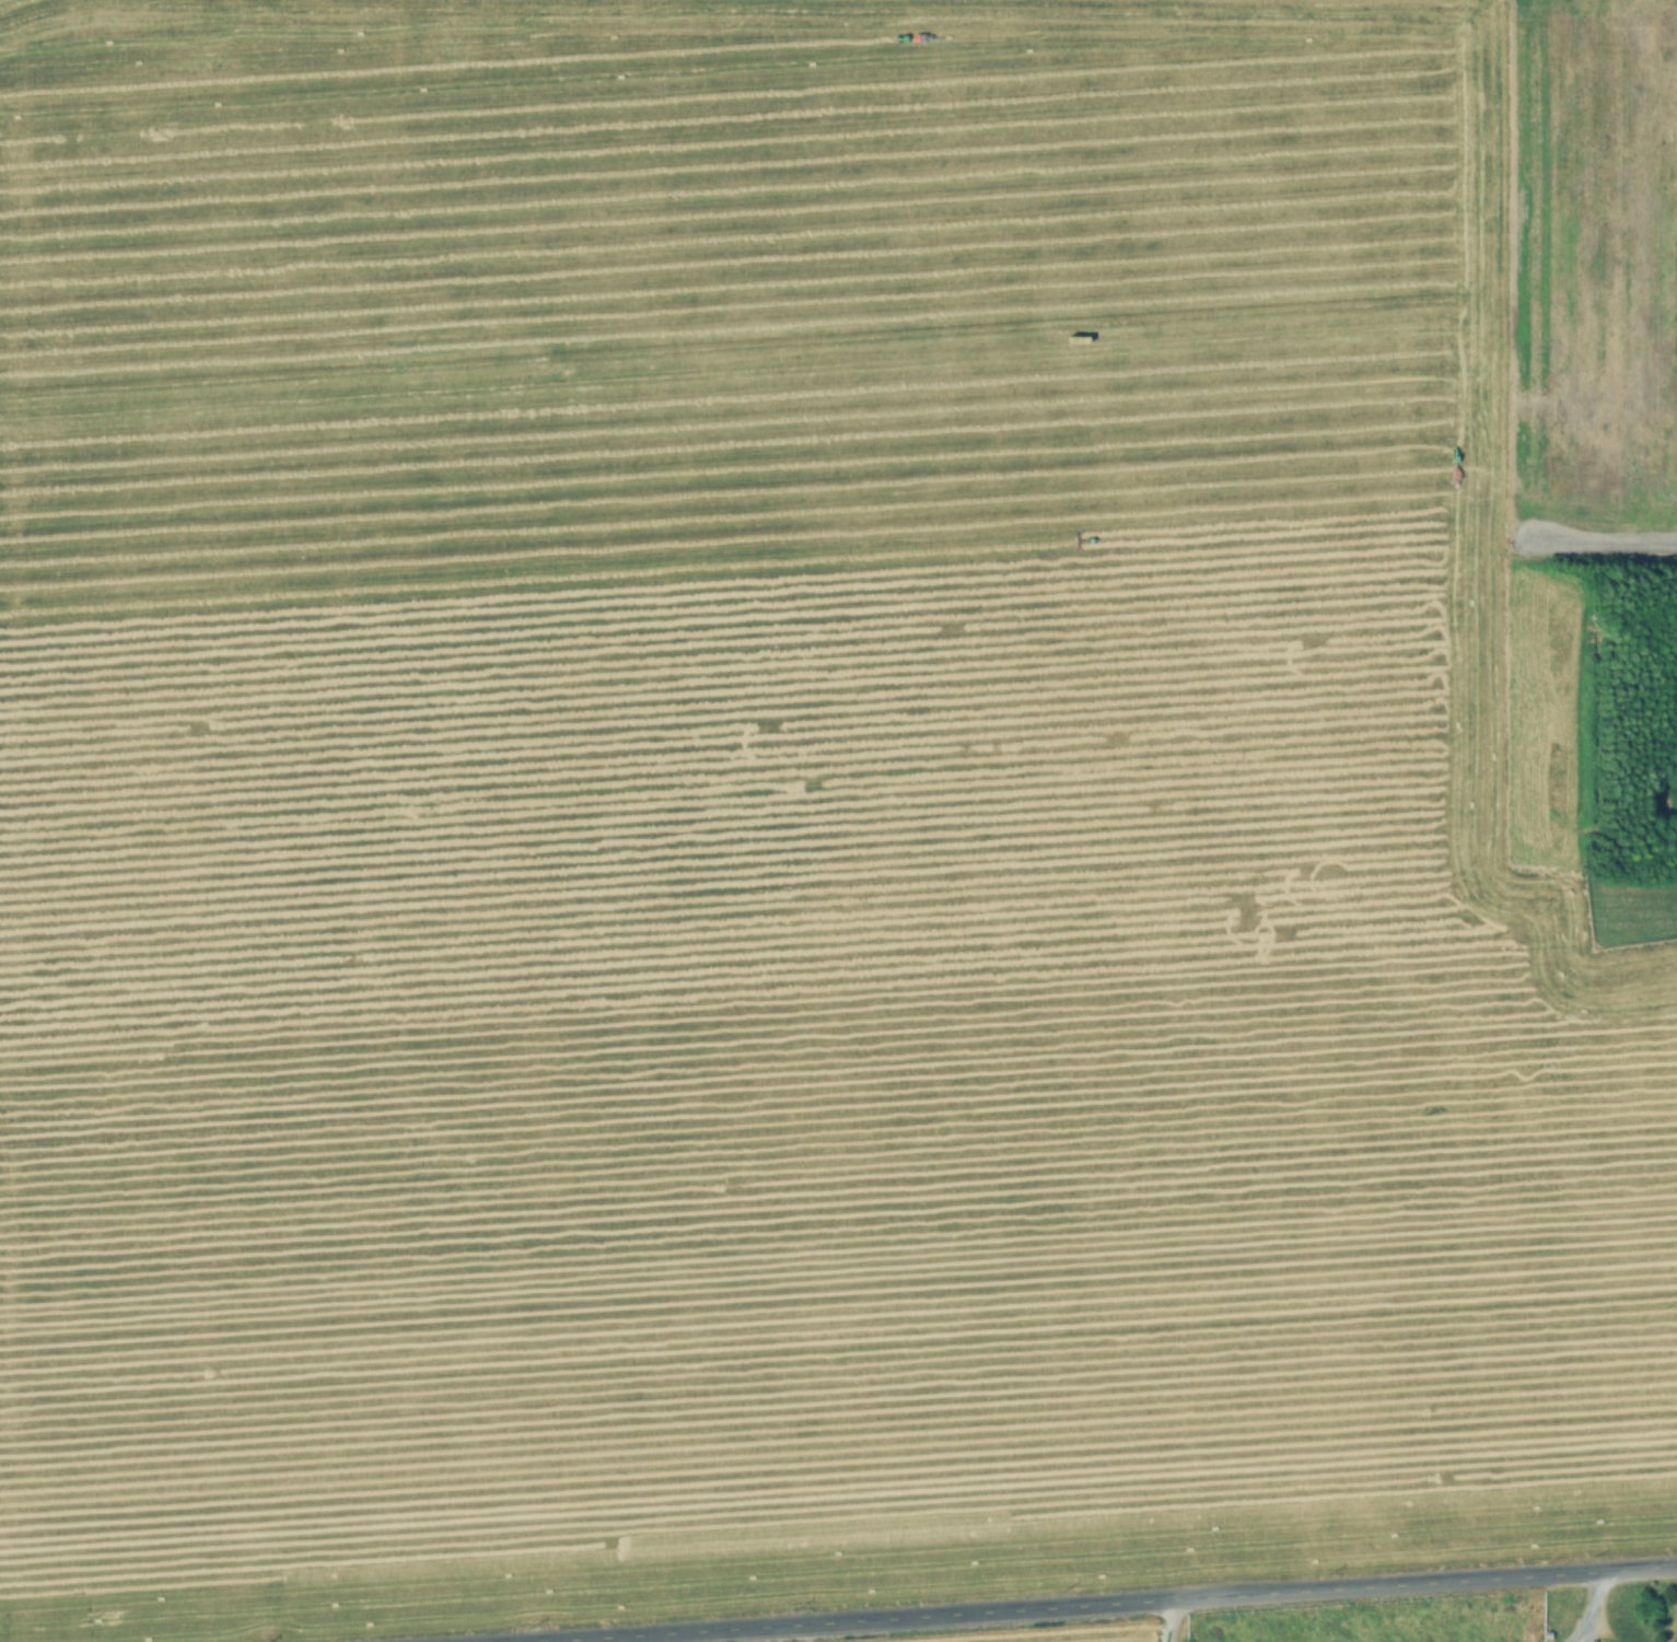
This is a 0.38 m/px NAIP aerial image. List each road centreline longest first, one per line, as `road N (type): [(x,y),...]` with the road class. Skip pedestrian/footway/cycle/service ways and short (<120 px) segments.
road 1 (residential): [(1676,1563),(446,1641)]
road 2 (residential): [(1535,545),(1676,546)]

